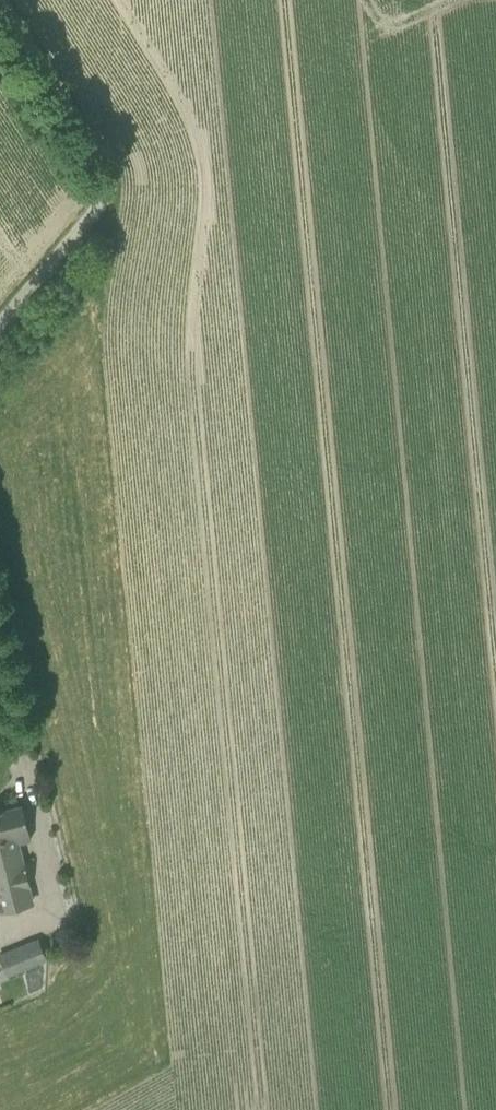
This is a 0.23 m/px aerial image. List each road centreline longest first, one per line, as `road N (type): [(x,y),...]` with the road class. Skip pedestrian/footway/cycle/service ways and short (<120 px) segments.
road 1 (unclassified): [(1,0),(105,169),(105,189),(0,325)]

